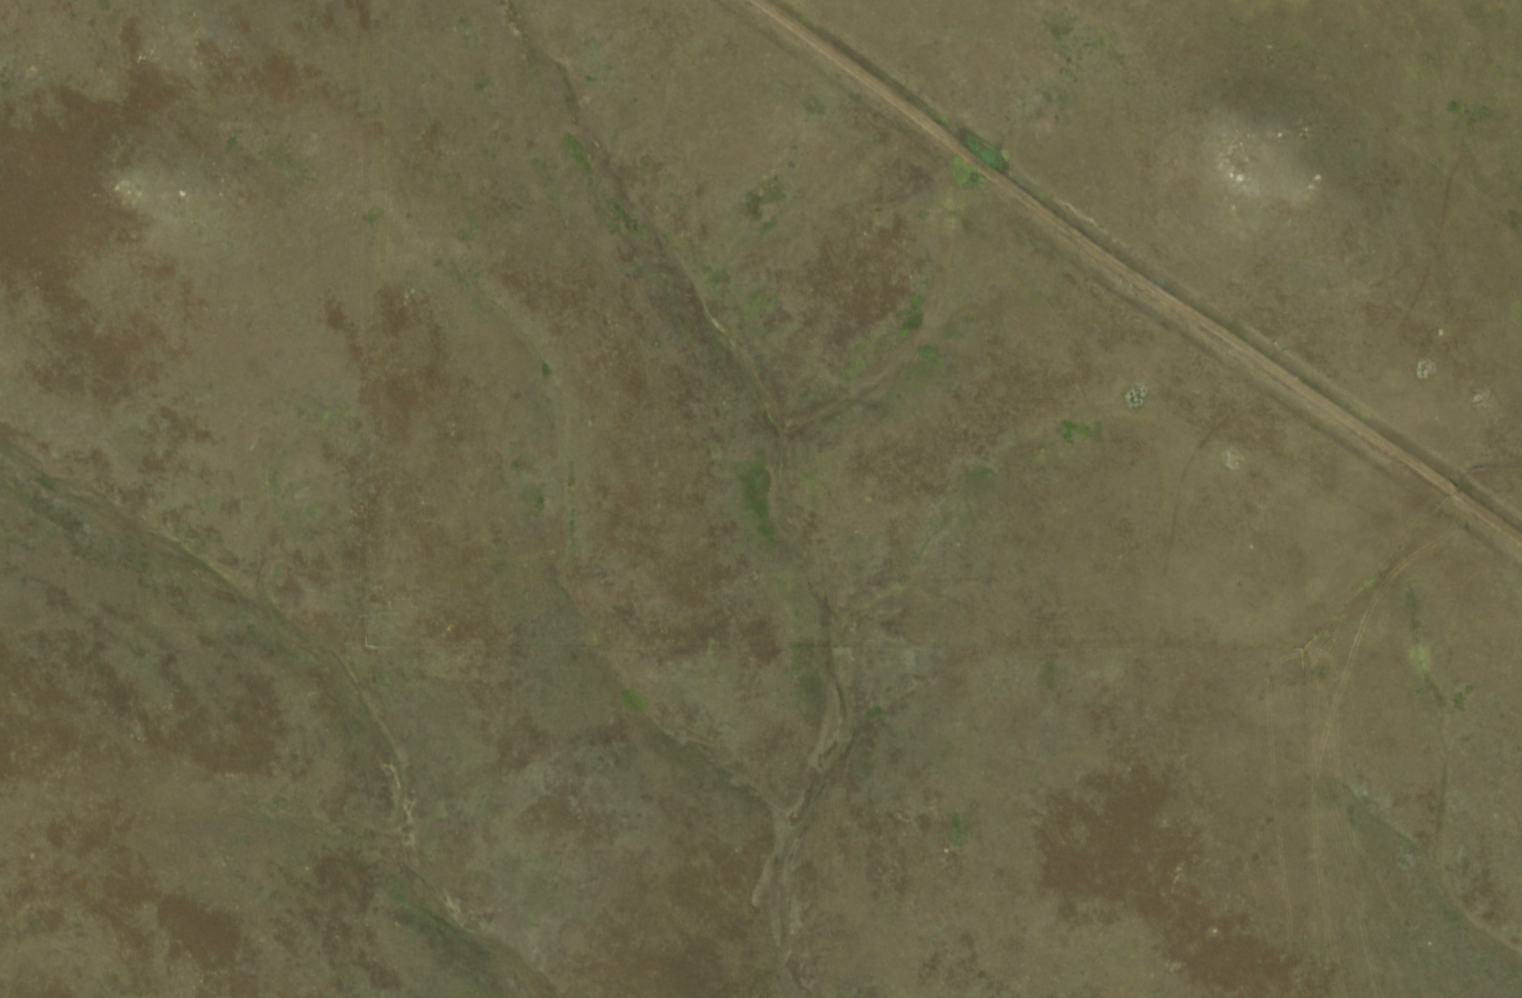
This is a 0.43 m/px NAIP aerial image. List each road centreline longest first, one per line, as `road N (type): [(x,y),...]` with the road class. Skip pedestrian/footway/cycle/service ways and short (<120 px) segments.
road 1 (residential): [(1521,535),(1199,330),(735,0)]

